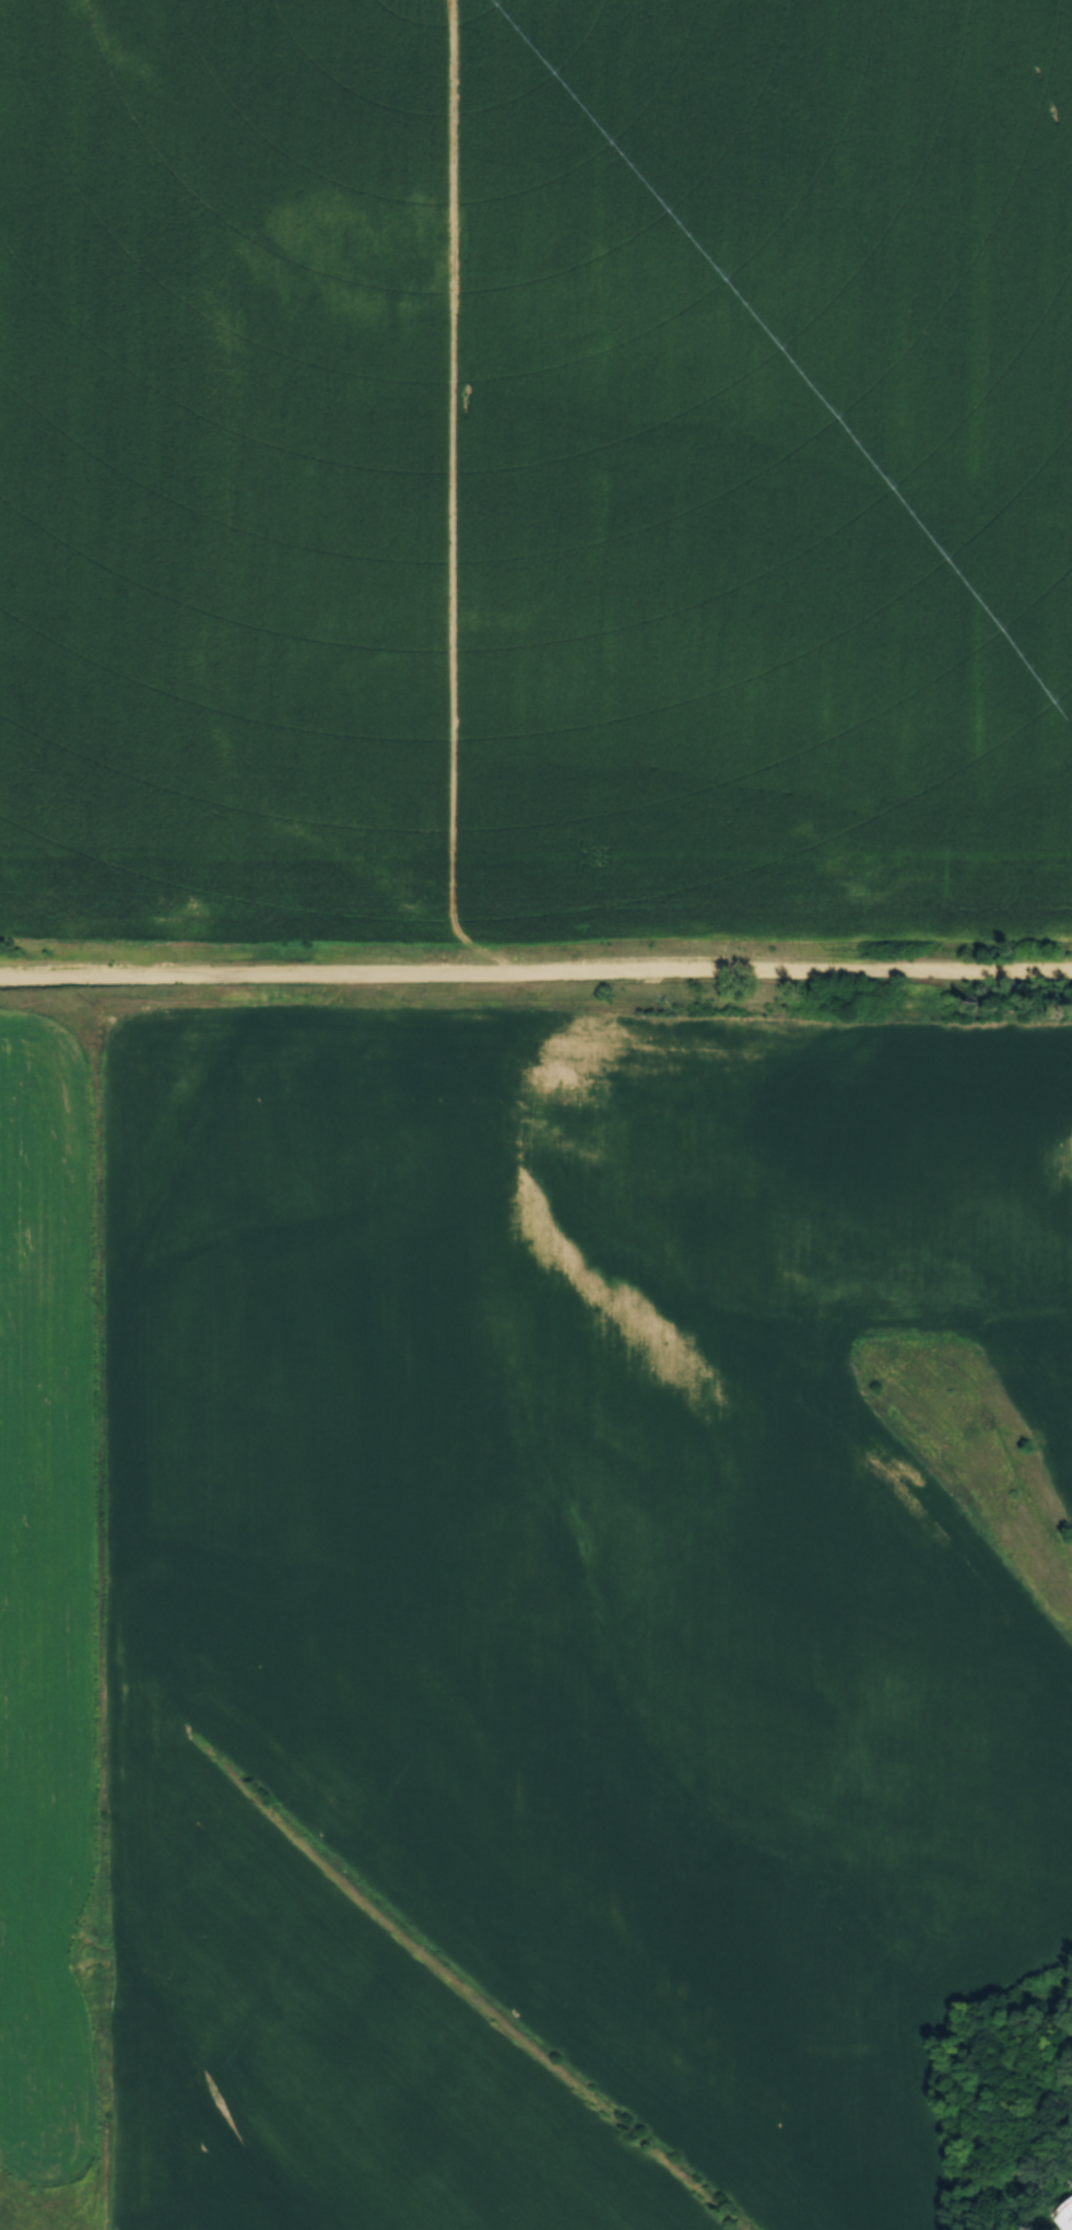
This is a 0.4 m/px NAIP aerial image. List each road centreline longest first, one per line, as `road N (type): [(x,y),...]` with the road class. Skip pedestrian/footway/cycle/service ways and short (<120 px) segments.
road 1 (residential): [(1071,974),(0,977)]

